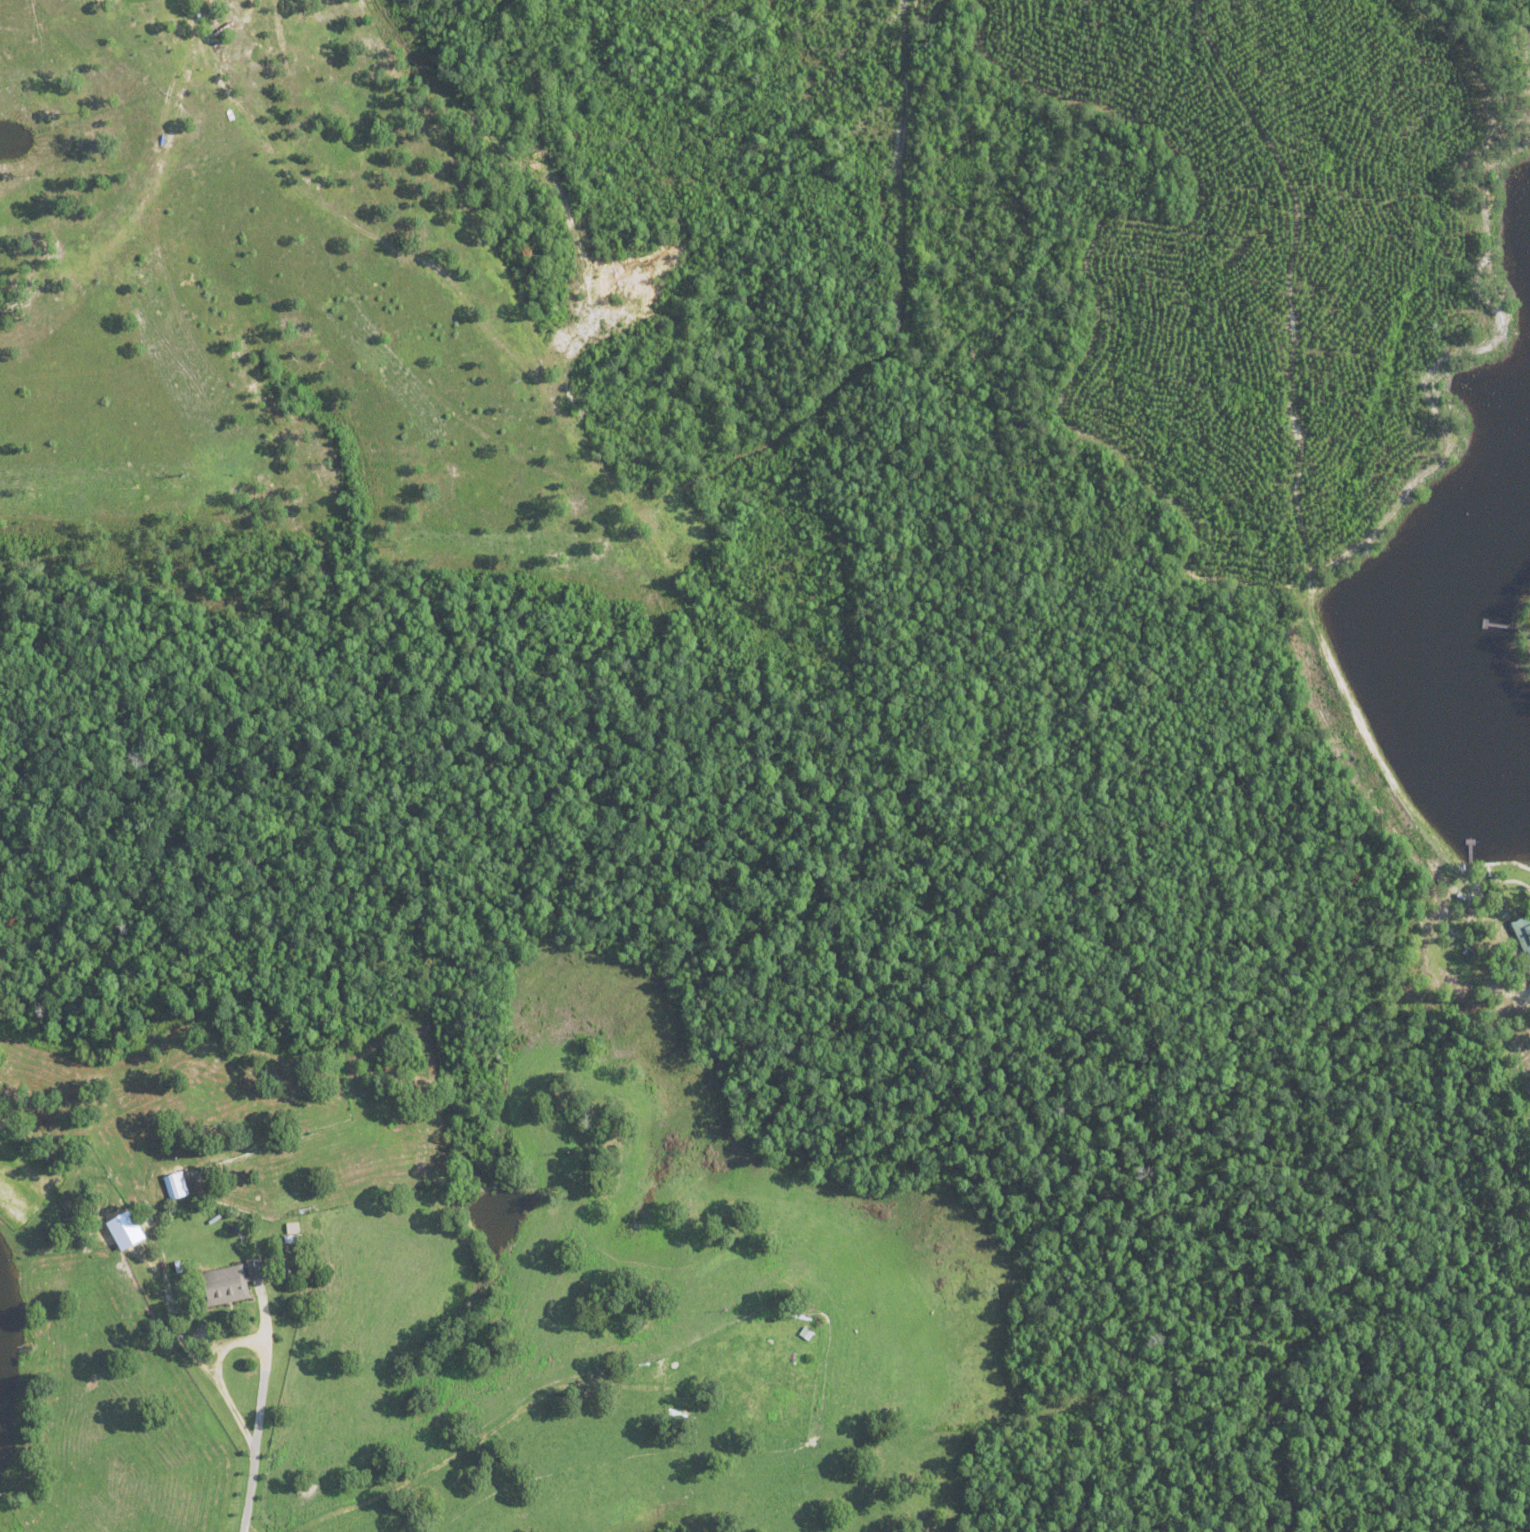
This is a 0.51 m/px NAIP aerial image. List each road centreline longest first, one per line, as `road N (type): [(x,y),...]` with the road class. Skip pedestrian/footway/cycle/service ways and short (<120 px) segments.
road 1 (residential): [(265,1370),(243,1531)]

